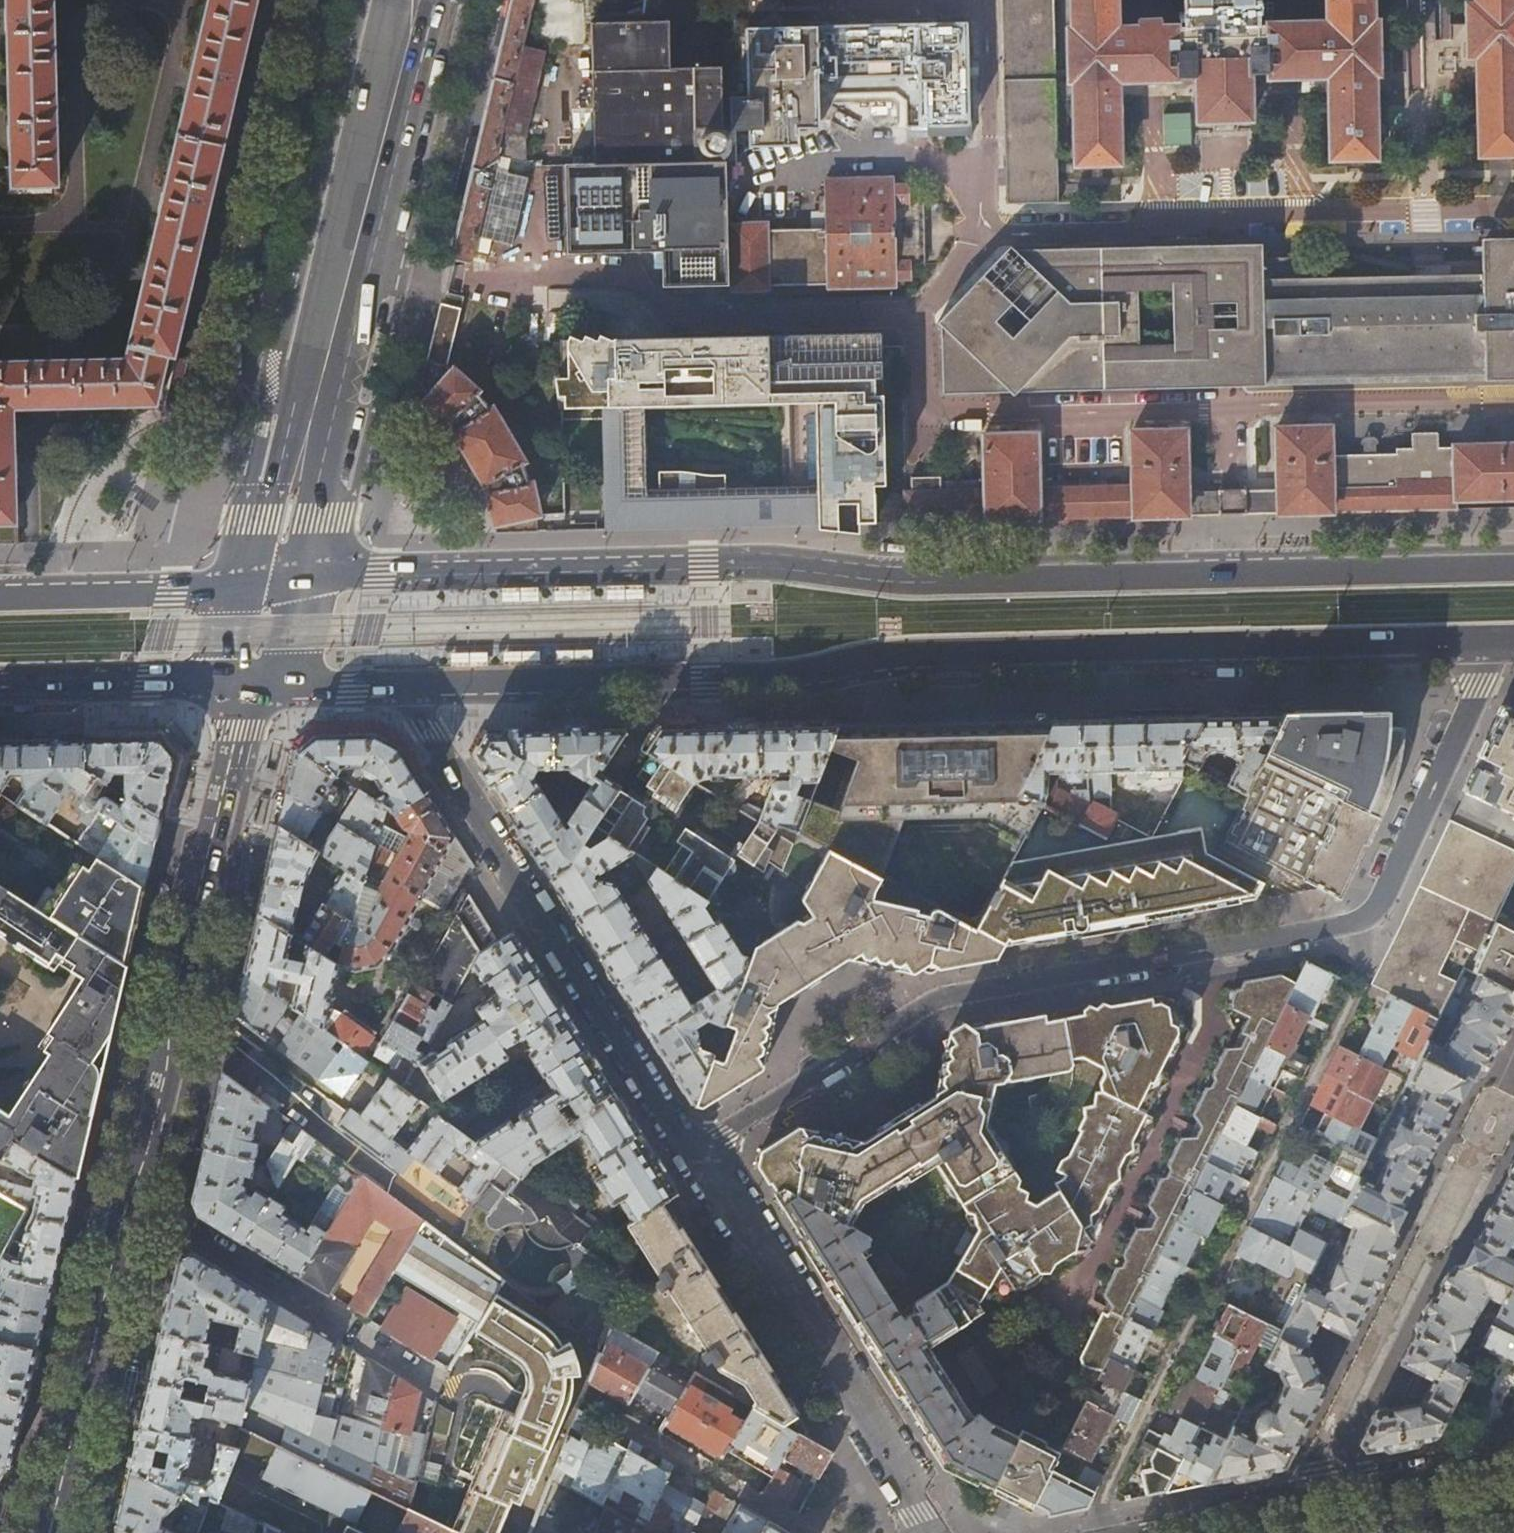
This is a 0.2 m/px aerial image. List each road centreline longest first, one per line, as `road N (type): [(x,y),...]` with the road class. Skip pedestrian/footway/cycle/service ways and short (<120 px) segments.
road 1 (primary): [(1513,569),(927,583),(744,561),(380,568),(272,578)]
road 2 (primary): [(405,682),(785,671),(913,646),(1480,636)]
road 3 (residential): [(692,1155),(958,995),(1362,922),(1392,886),(1479,685),(1480,636)]
road 4 (primary): [(50,1532),(164,1070),(242,679)]
road 5 (residential): [(405,682),(692,1155)]
road 6 (residential): [(310,0),(224,359),(301,462)]
road 7 (primary): [(301,462),(361,251),(417,0)]
road 8 (residential): [(692,1155),(937,1532)]
road 9 (residential): [(1513,1460),(1129,1532)]
road 10 (primary): [(272,578),(169,592),(0,597)]
road 11 (primary): [(0,682),(242,679)]
road 12 (primary): [(242,679),(405,682)]
road 13 (primary): [(272,578),(301,462)]

